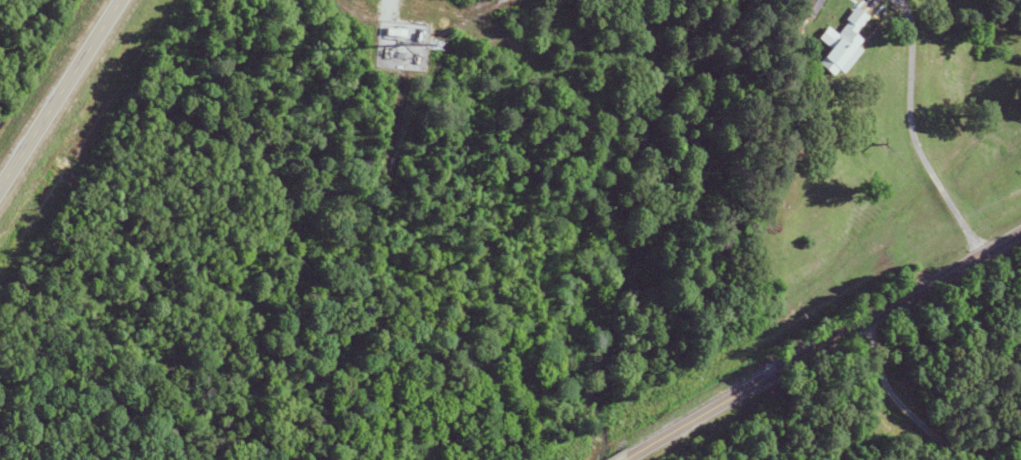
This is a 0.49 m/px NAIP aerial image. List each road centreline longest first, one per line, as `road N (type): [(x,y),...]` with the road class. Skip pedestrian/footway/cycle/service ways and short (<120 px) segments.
road 1 (tertiary): [(759,379),(1020,230)]
road 2 (trunk): [(0,177),(113,0)]
road 3 (tertiary): [(625,459),(759,379)]

